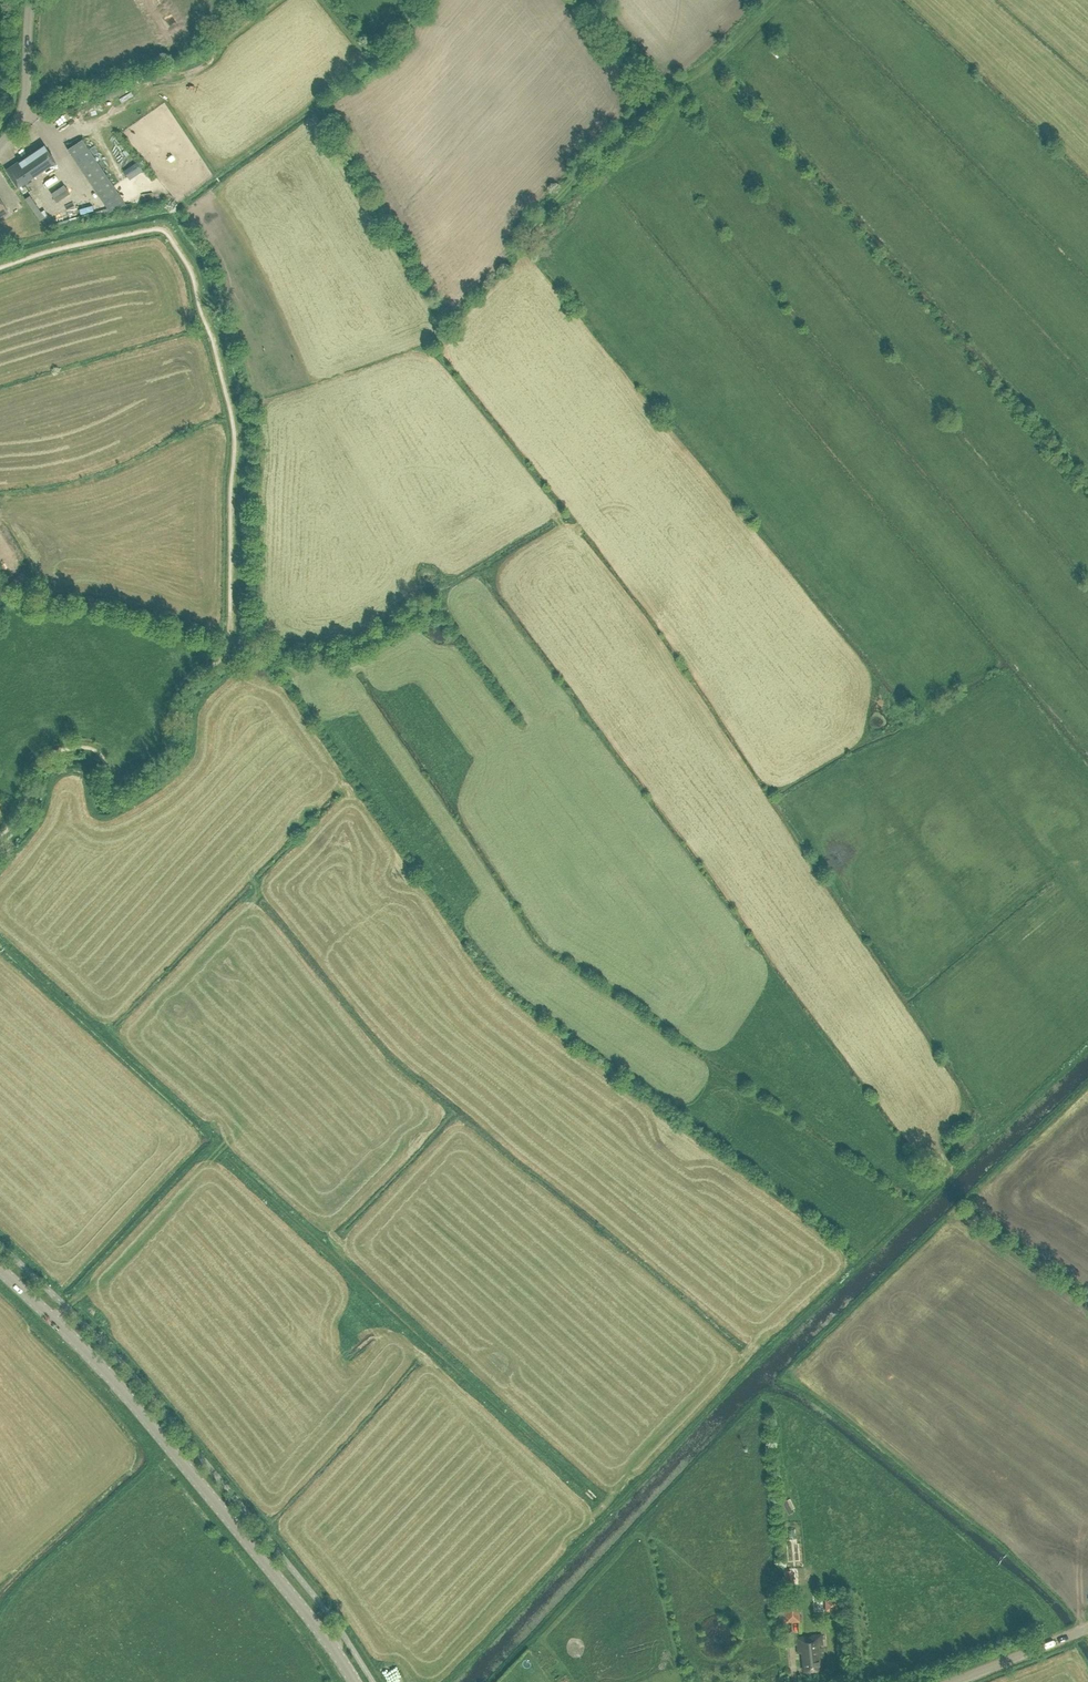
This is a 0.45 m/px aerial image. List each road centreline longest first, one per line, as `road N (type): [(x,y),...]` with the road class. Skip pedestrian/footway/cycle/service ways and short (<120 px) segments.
road 1 (tertiary): [(357,1681),(121,1390),(0,1269)]
road 2 (track): [(0,587),(21,601),(112,606),(250,643),(338,655),(363,649),(477,578)]
road 3 (track): [(590,0),(654,72),(677,82),(716,57),(771,0)]
road 4 (residential): [(0,145),(26,100),(31,0)]
road 5 (unclassified): [(953,1681),(1087,1628)]

